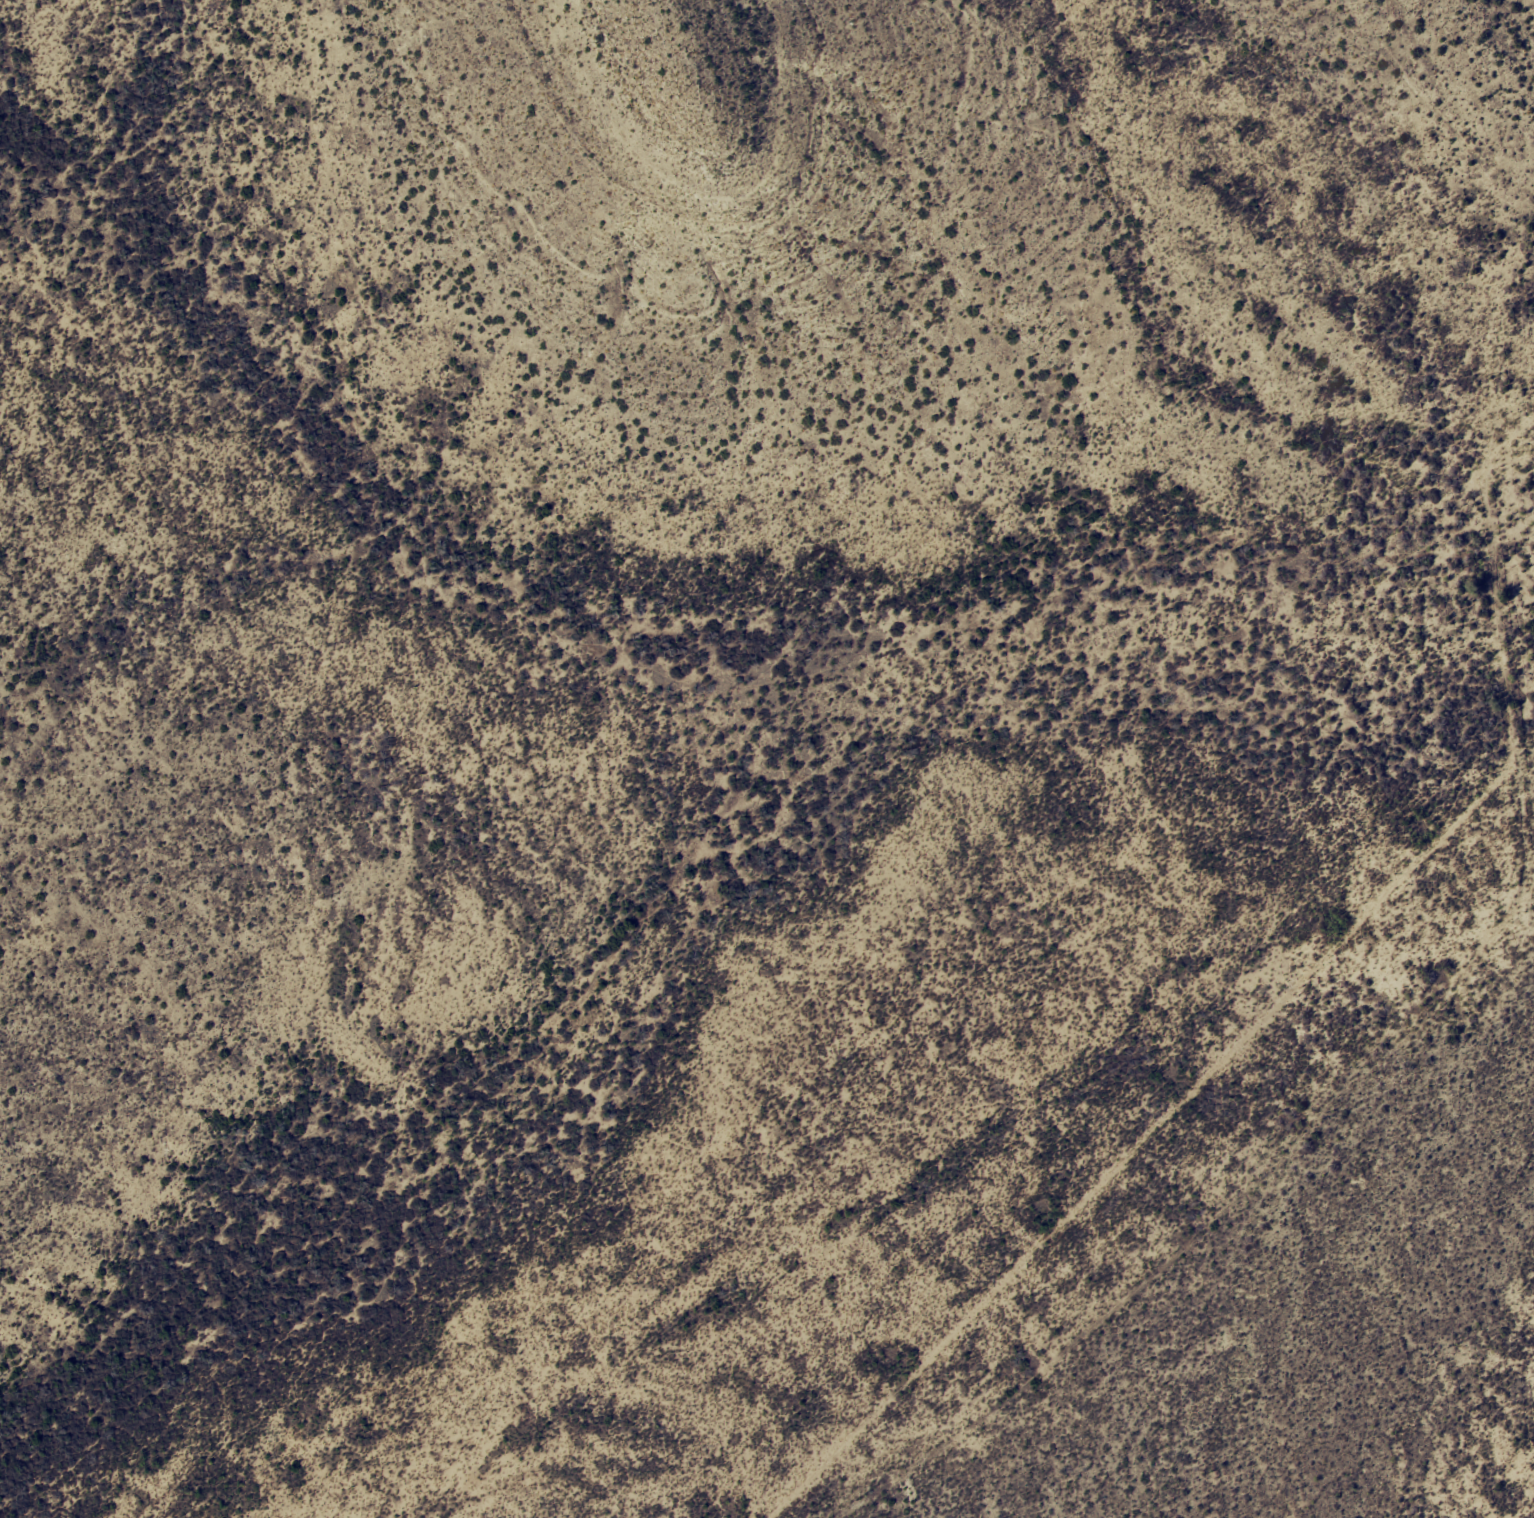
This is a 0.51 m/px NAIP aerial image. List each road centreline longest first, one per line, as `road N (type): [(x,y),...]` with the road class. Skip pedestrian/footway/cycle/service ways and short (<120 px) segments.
road 1 (track): [(829,1517),(893,1458),(1101,1334),(1328,1135),(1533,870)]
road 2 (track): [(1533,721),(1531,699),(1501,654),(1481,560),(1492,485),(1511,451),(1533,434)]

